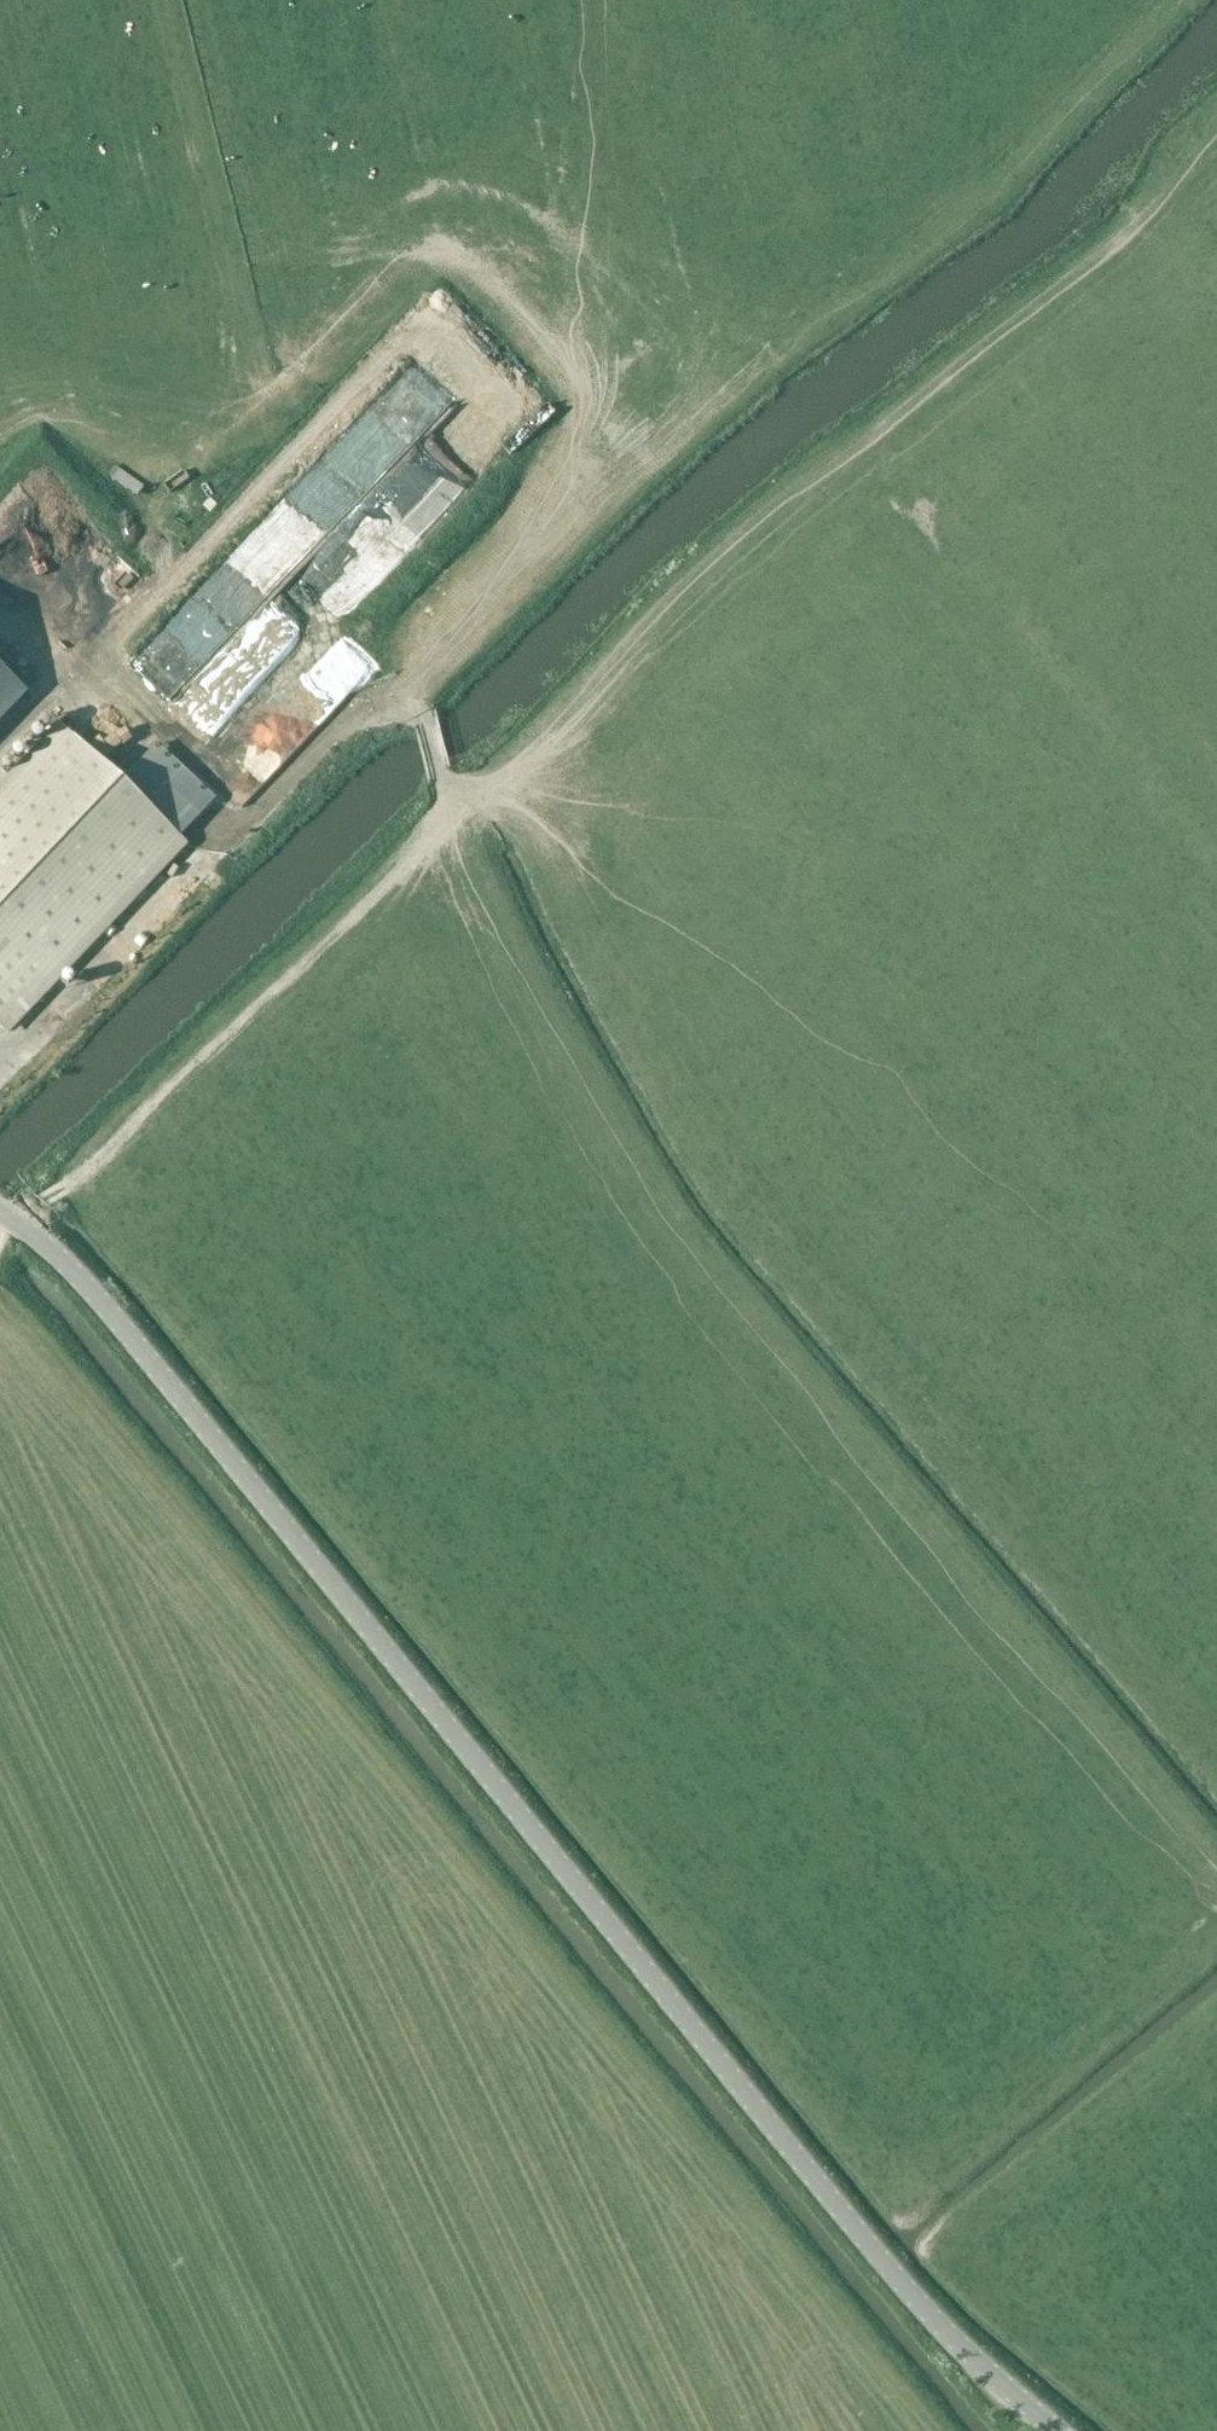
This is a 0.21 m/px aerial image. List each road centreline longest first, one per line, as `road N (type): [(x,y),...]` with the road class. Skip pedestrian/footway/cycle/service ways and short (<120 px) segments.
road 1 (tertiary): [(3,1216),(46,1246),(954,2352),(1055,2430)]
road 2 (track): [(440,778),(542,993),(675,1228),(1216,1881)]
road 3 (track): [(458,811),(0,1237)]

